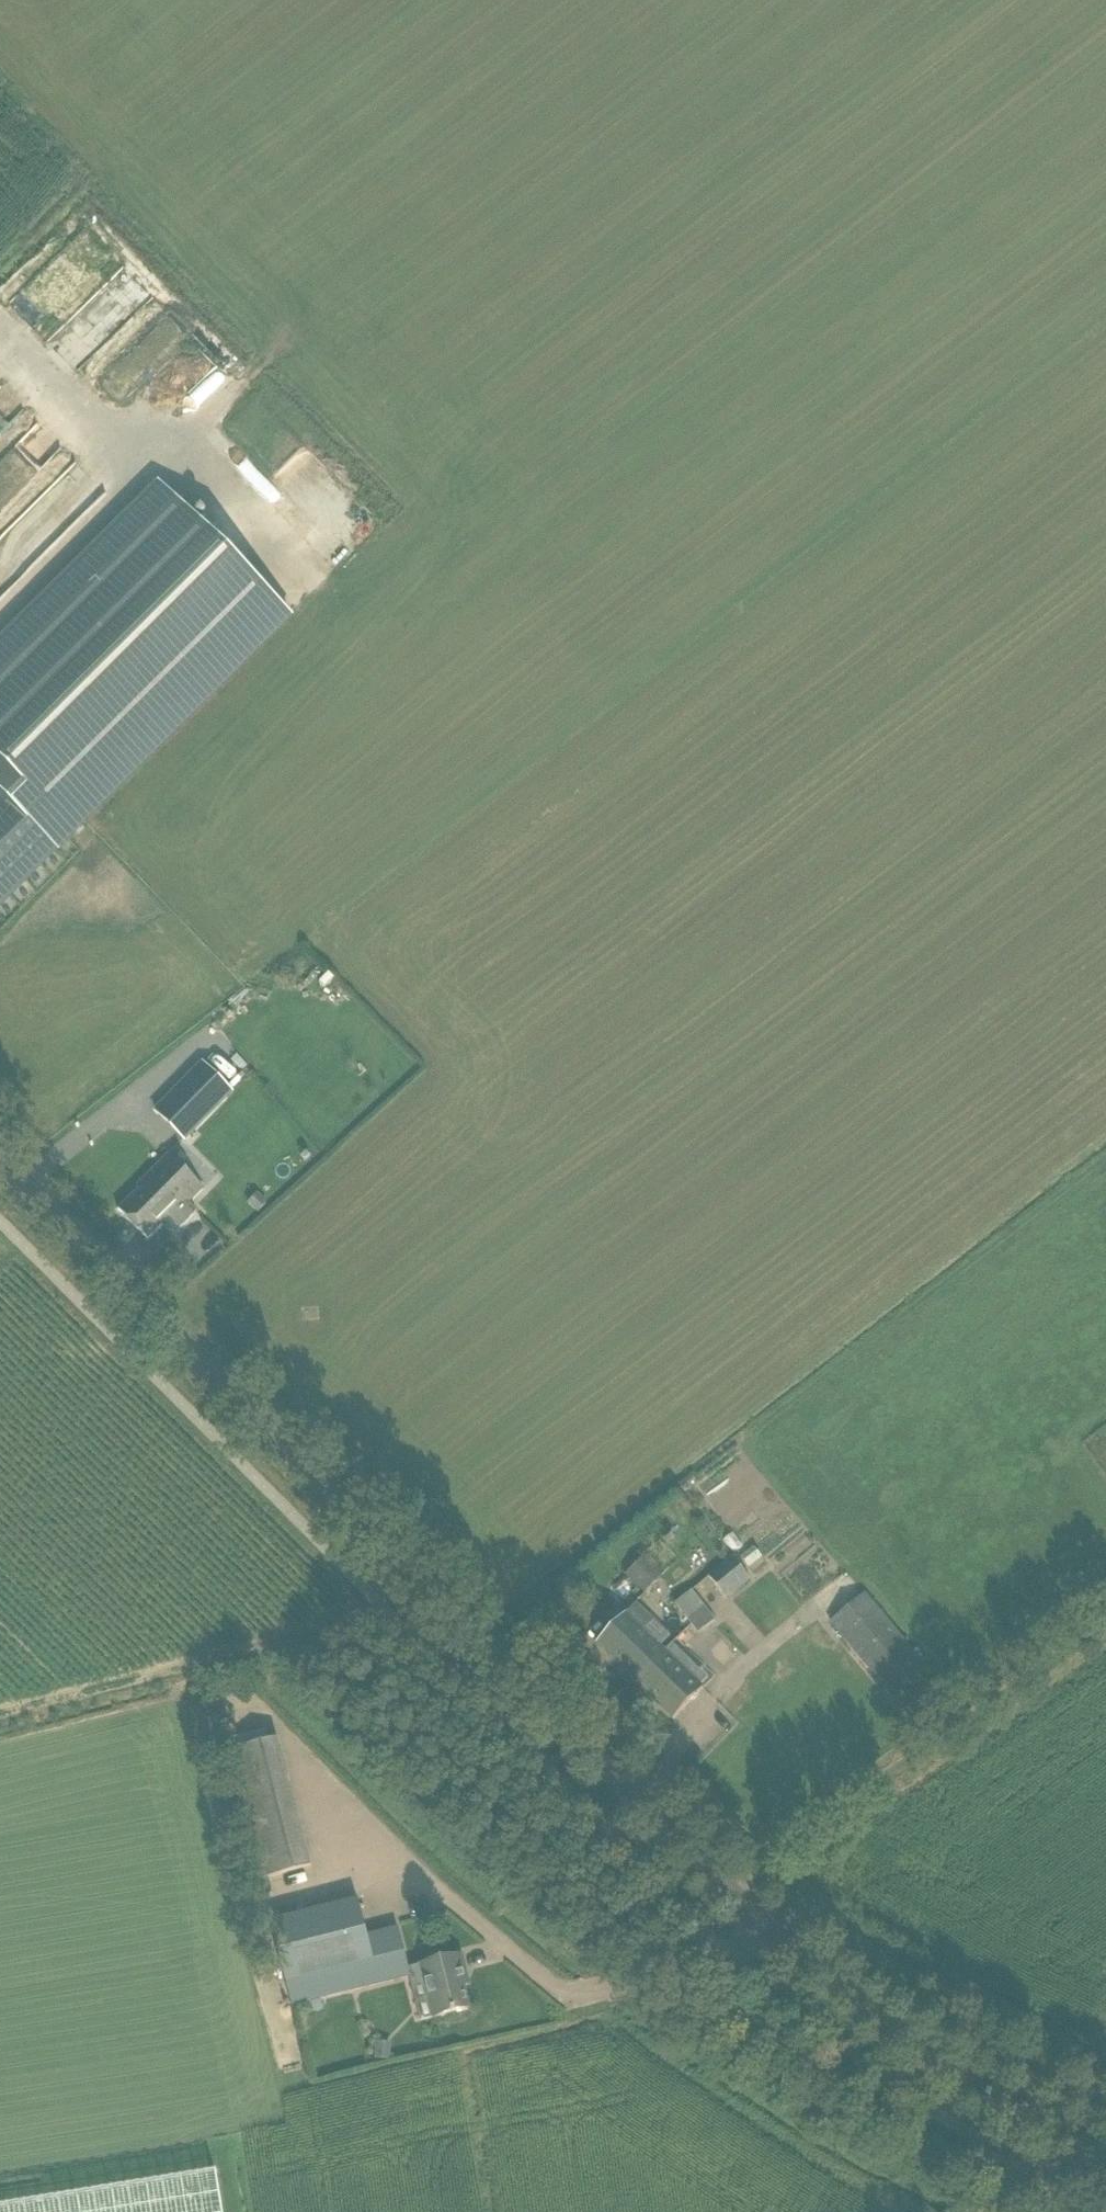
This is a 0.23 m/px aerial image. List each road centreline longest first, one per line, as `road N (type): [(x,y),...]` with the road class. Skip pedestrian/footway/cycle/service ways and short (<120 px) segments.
road 1 (tertiary): [(1105,2156),(936,2064),(762,1926),(0,1159)]

